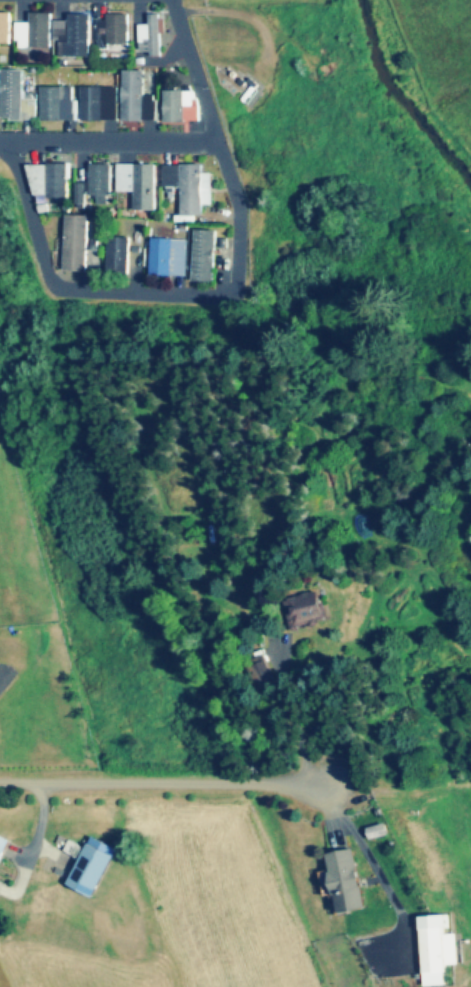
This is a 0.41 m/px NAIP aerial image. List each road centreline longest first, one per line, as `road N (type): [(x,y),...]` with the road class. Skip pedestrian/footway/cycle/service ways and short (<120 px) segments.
road 1 (residential): [(14,142),(222,144),(243,206),(240,284),(227,296),(56,286),(14,142)]
road 2 (residential): [(0,784),(327,785)]
road 3 (residential): [(178,0),(222,144)]

